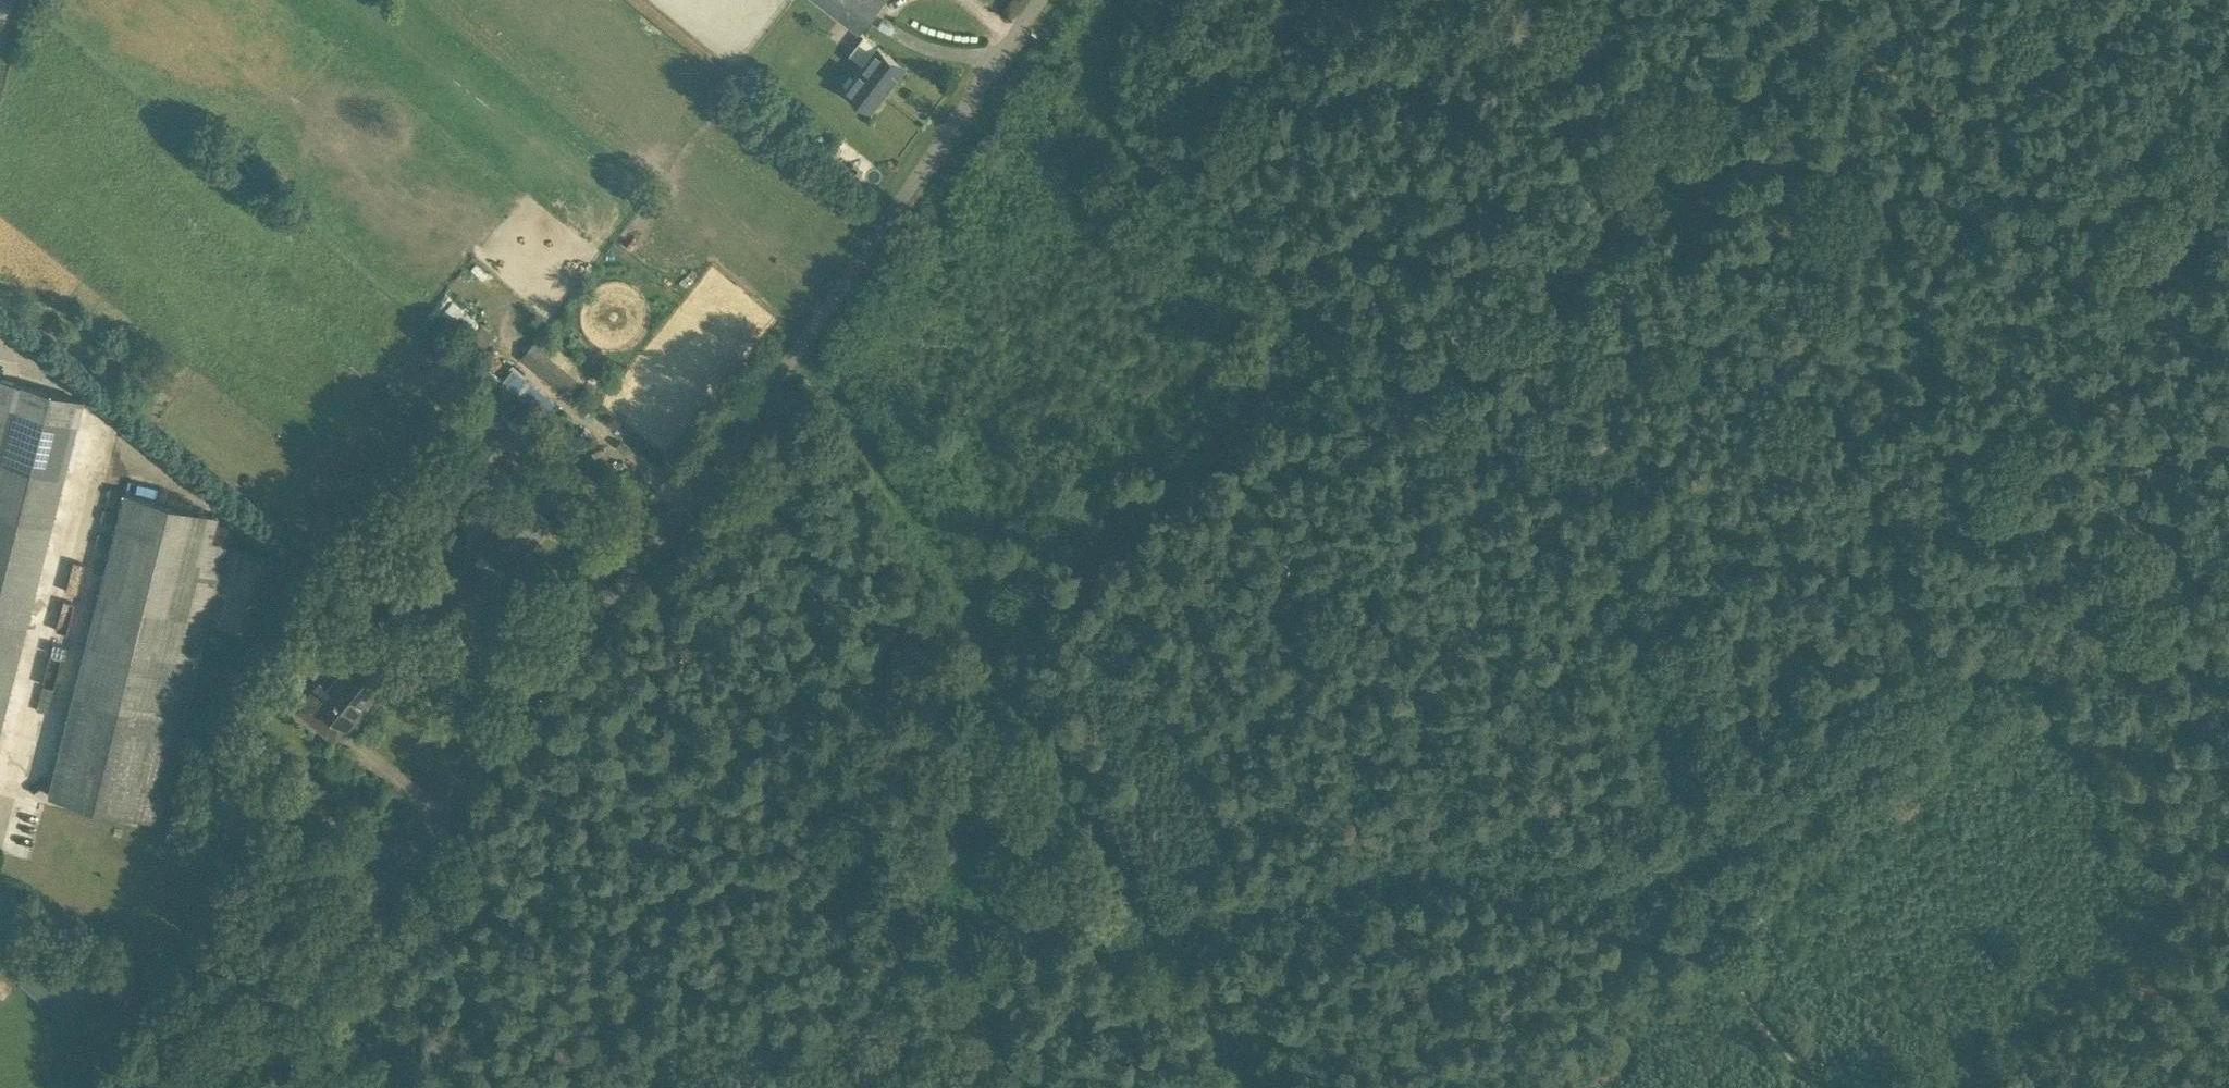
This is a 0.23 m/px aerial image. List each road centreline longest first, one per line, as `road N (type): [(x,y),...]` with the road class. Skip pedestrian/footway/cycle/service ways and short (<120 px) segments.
road 1 (unclassified): [(216,1087),(414,848),(775,376),(1042,0)]
road 2 (track): [(1413,377),(1606,456),(1699,824),(1717,935),(1770,1051),(1810,1087)]
road 3 (track): [(1116,0),(1122,112),(1141,146),(1263,264),(1320,308)]
road 4 (track): [(979,605),(961,589),(835,390),(796,347)]

